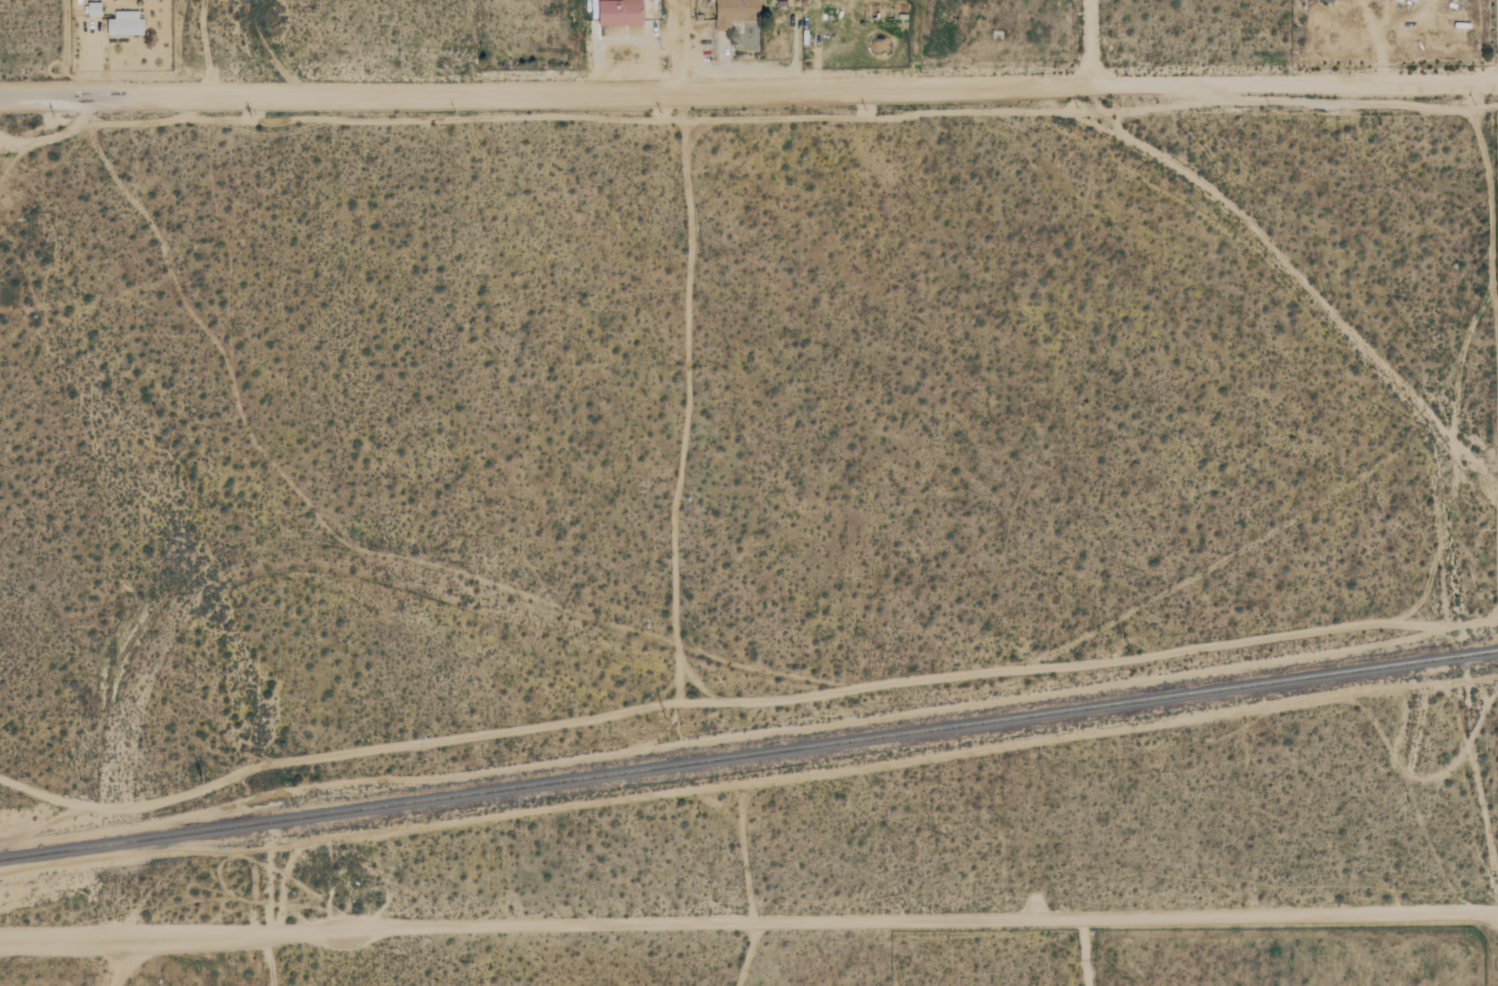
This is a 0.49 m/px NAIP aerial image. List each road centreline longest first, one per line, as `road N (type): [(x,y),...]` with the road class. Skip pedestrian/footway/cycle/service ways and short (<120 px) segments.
road 1 (track): [(0,938),(599,924),(1497,919)]
road 2 (track): [(1497,83),(0,96)]
road 3 (track): [(678,39),(603,43),(598,92)]

